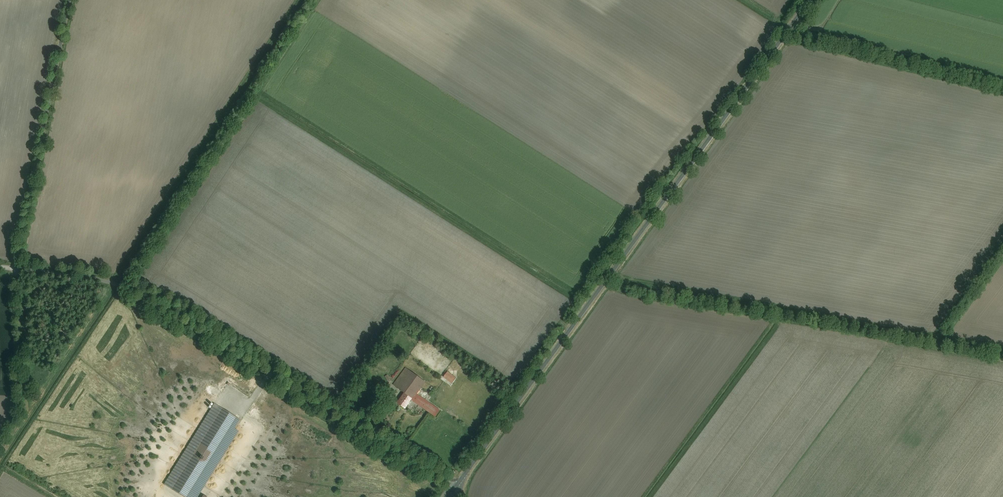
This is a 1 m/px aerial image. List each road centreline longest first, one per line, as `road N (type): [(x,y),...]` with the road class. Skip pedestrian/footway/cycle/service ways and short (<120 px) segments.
road 1 (unclassified): [(70,0),(19,269),(146,293),(456,484)]
road 2 (tertiary): [(456,484),(809,0)]
road 3 (track): [(0,267),(19,269),(27,395),(26,413),(0,452)]

